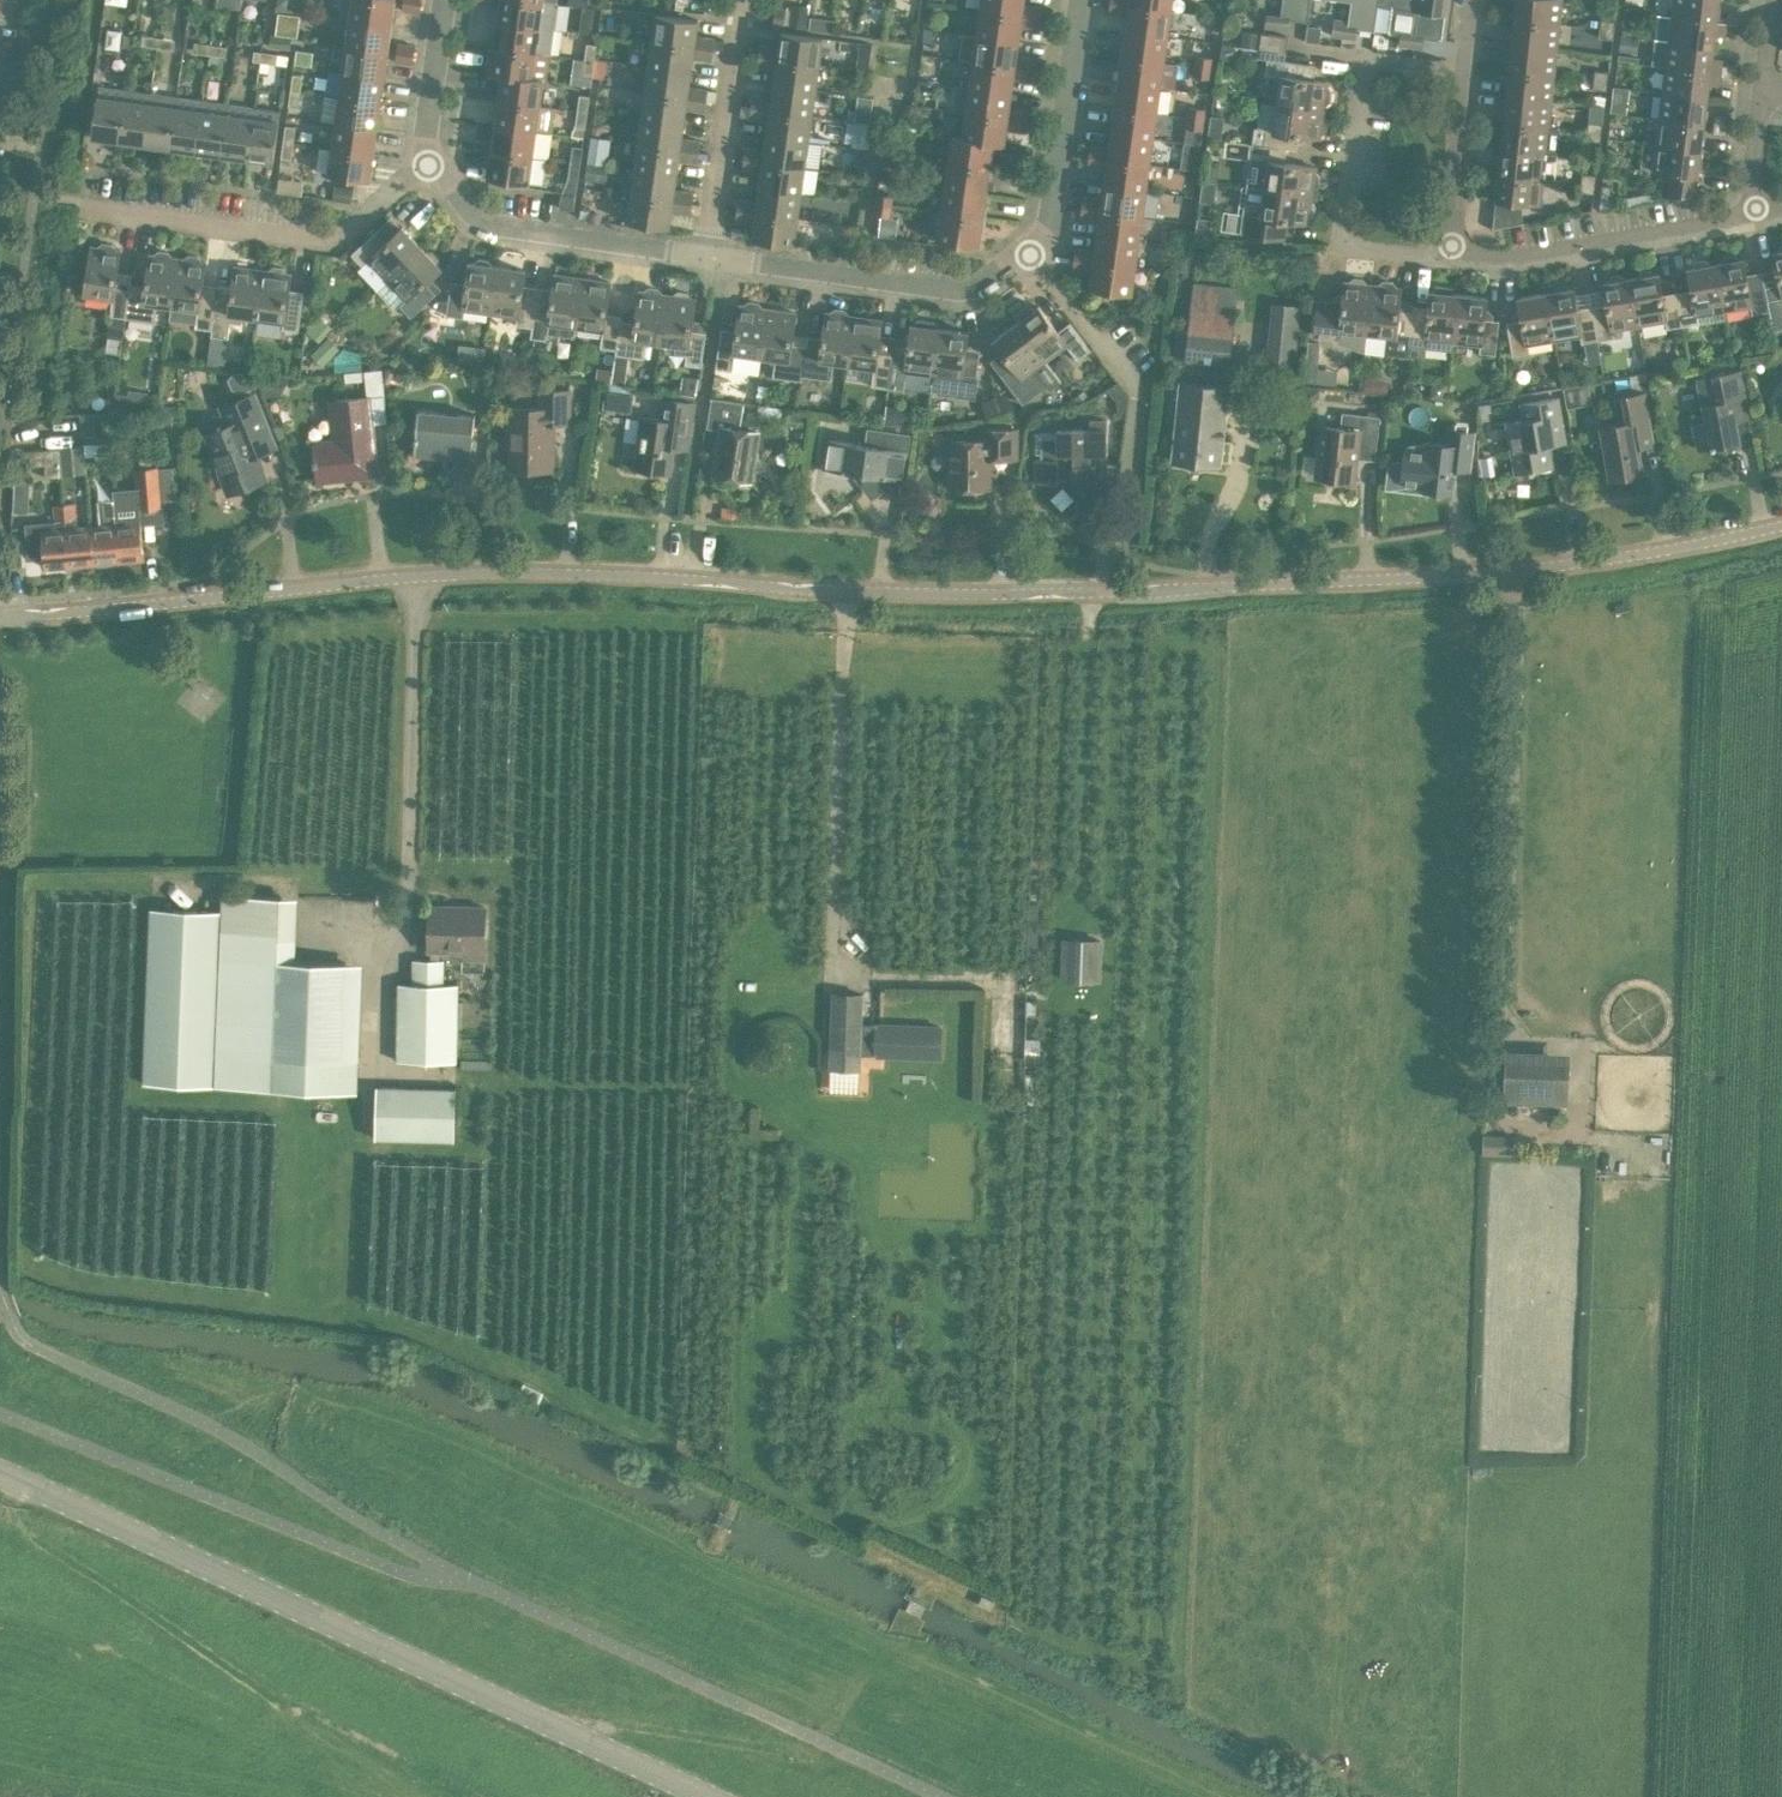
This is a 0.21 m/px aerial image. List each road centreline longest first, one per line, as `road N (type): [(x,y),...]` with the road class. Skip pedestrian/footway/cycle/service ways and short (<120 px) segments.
road 1 (residential): [(0,615),(420,576),(547,573),(999,594),(1244,585),(1551,566),(1781,524)]
road 2 (primary): [(714,1796),(0,1471)]
road 3 (residential): [(1449,250),(1435,256),(1359,247),(1345,223),(1366,57),(1463,71)]
road 4 (residential): [(89,209),(326,241),(431,161)]
road 5 (residential): [(707,257),(950,289),(971,289),(1025,252)]
road 6 (residential): [(1753,212),(1505,254),(1449,250)]
road 7 (residential): [(431,161),(488,224),(707,257)]
road 8 (track): [(574,1732),(594,1724),(811,1754),(837,1725),(842,1703)]
road 9 (residential): [(1025,252),(1052,206),(1080,0)]
road 10 (residential): [(707,257),(739,0)]
road 11 (residential): [(1025,252),(1135,396)]
road 12 (residential): [(1449,250),(1463,71)]
road 13 (residential): [(448,0),(431,161)]
road 14 (residential): [(1760,84),(1753,212)]

